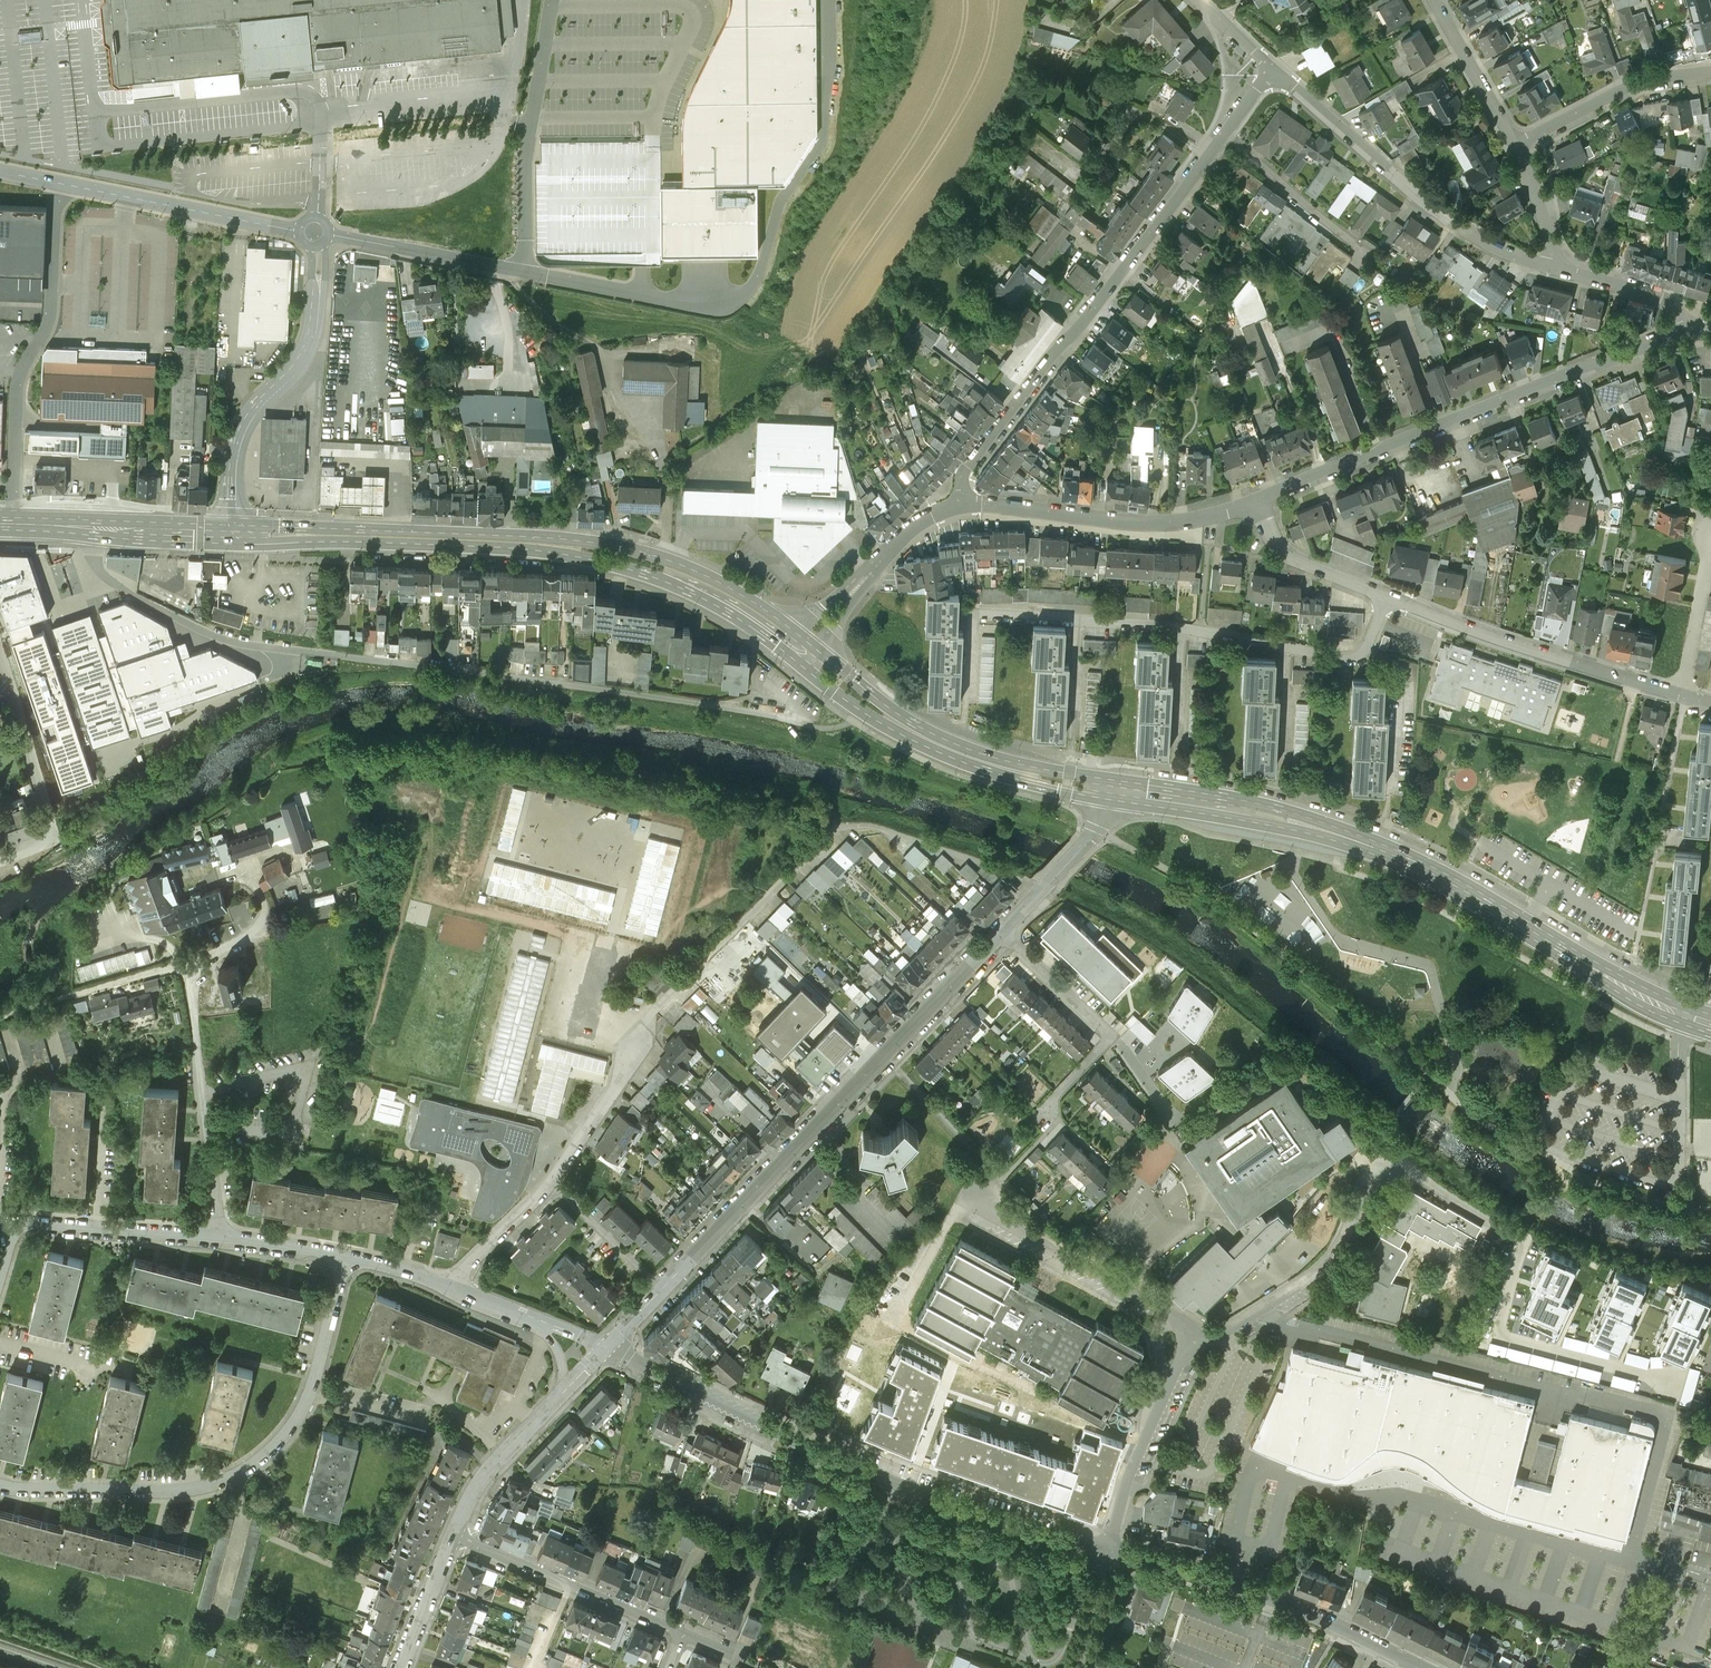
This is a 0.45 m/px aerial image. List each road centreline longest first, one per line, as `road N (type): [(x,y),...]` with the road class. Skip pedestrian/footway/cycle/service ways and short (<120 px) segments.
road 1 (unclassified): [(0,171),(316,231),(308,343),(241,423),(230,534)]
road 2 (primary): [(1171,797),(1319,827),(1434,870),(1627,987),(1710,1022)]
road 3 (residential): [(1109,1550),(911,1490),(608,1350)]
road 4 (residential): [(1272,68),(965,476),(960,505)]
road 5 (residential): [(1262,500),(1276,540),(1305,564),(1581,666),(1710,701)]
road 6 (residential): [(1003,933),(666,1289)]
road 7 (residential): [(0,1482),(35,1491),(142,1492),(213,1482),(241,1468),(302,1410),(347,1258)]
road 8 (residential): [(1262,500),(1686,331)]
road 9 (residential): [(1551,268),(1464,232),(1272,68)]
road 10 (residential): [(1420,1667),(1283,1602),(1109,1550)]
road 11 (primary): [(552,544),(230,534)]
road 12 (residential): [(960,505),(1144,522),(1262,500)]
road 13 (residential): [(1199,1346),(1326,1267),(1389,1153)]
road 14 (residential): [(977,1195),(985,1210),(1184,1324),(1199,1346)]
road 15 (residential): [(223,1237),(193,971)]
road 16 (residential): [(455,1535),(681,1631)]
road 17 (residential): [(1003,933),(1107,1037),(1058,1095),(1052,1113)]
road 18 (primary): [(230,534),(0,524)]
road 19 (residential): [(1109,1550),(1146,1436),(1177,1368),(1199,1346)]
road 20 (residential): [(960,505),(915,524),(799,646)]
road 21 (residential): [(1710,71),(1634,84),(1515,145)]
road 22 (residential): [(223,1237),(16,1223)]
road 23 (residential): [(1111,789),(1099,830),(1003,933)]
road 24 (residential): [(503,1458),(439,1400),(416,1410),(358,1406)]
road 25 (residential): [(1515,145),(1435,0)]
road 26 (residential): [(551,1181),(666,1289)]
road 27 (residential): [(1686,331),(1668,300),(1551,268)]
road 28 (residential): [(634,1049),(623,1080),(551,1181)]
road 29 (residential): [(551,1181),(452,1288)]
road 30 (residential): [(455,1535),(402,1667)]
road 31 (primary): [(799,646),(679,574)]
road 32 (primary): [(1023,772),(896,721)]
road 33 (primary): [(679,574),(657,555),(589,542),(552,544)]
road 34 (primary): [(552,544),(653,575),(679,574)]
road 35 (residential): [(1551,268),(1550,235),(1515,145)]
road 36 (primary): [(896,721),(888,700),(827,653),(799,646)]
road 37 (primary): [(799,646),(831,690),(870,716),(896,721)]
road 38 (residential): [(347,1258),(223,1237)]
road 39 (residential): [(74,995),(172,965),(193,971)]

